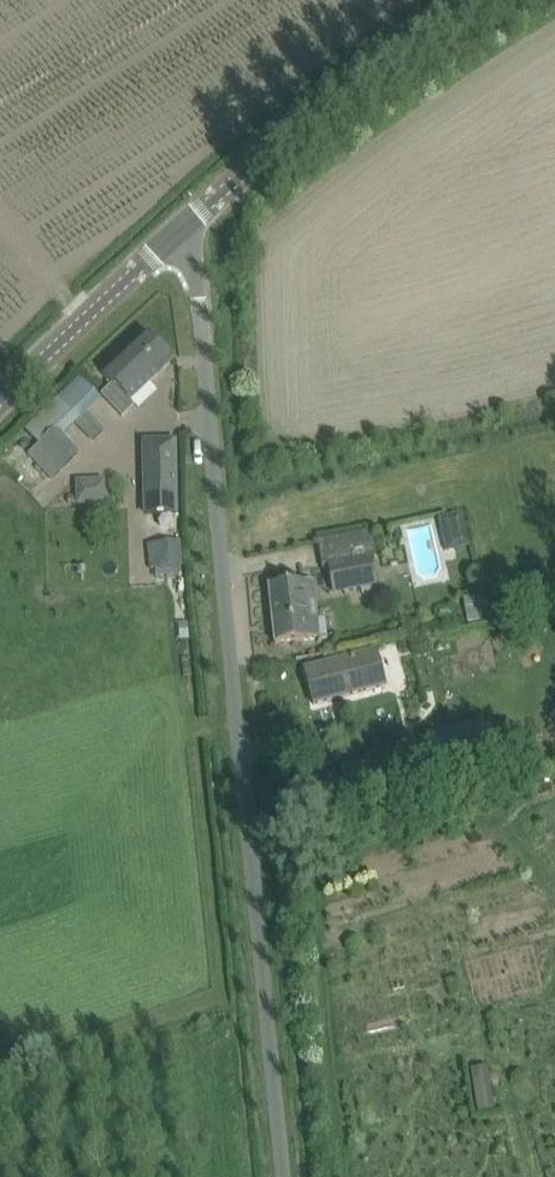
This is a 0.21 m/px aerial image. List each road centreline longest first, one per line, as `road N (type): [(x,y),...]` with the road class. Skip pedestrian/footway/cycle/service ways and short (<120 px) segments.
road 1 (unclassified): [(292,1176),(197,223)]
road 2 (tertiary): [(197,223),(283,148),(499,0)]
road 3 (tertiary): [(0,412),(197,223)]

